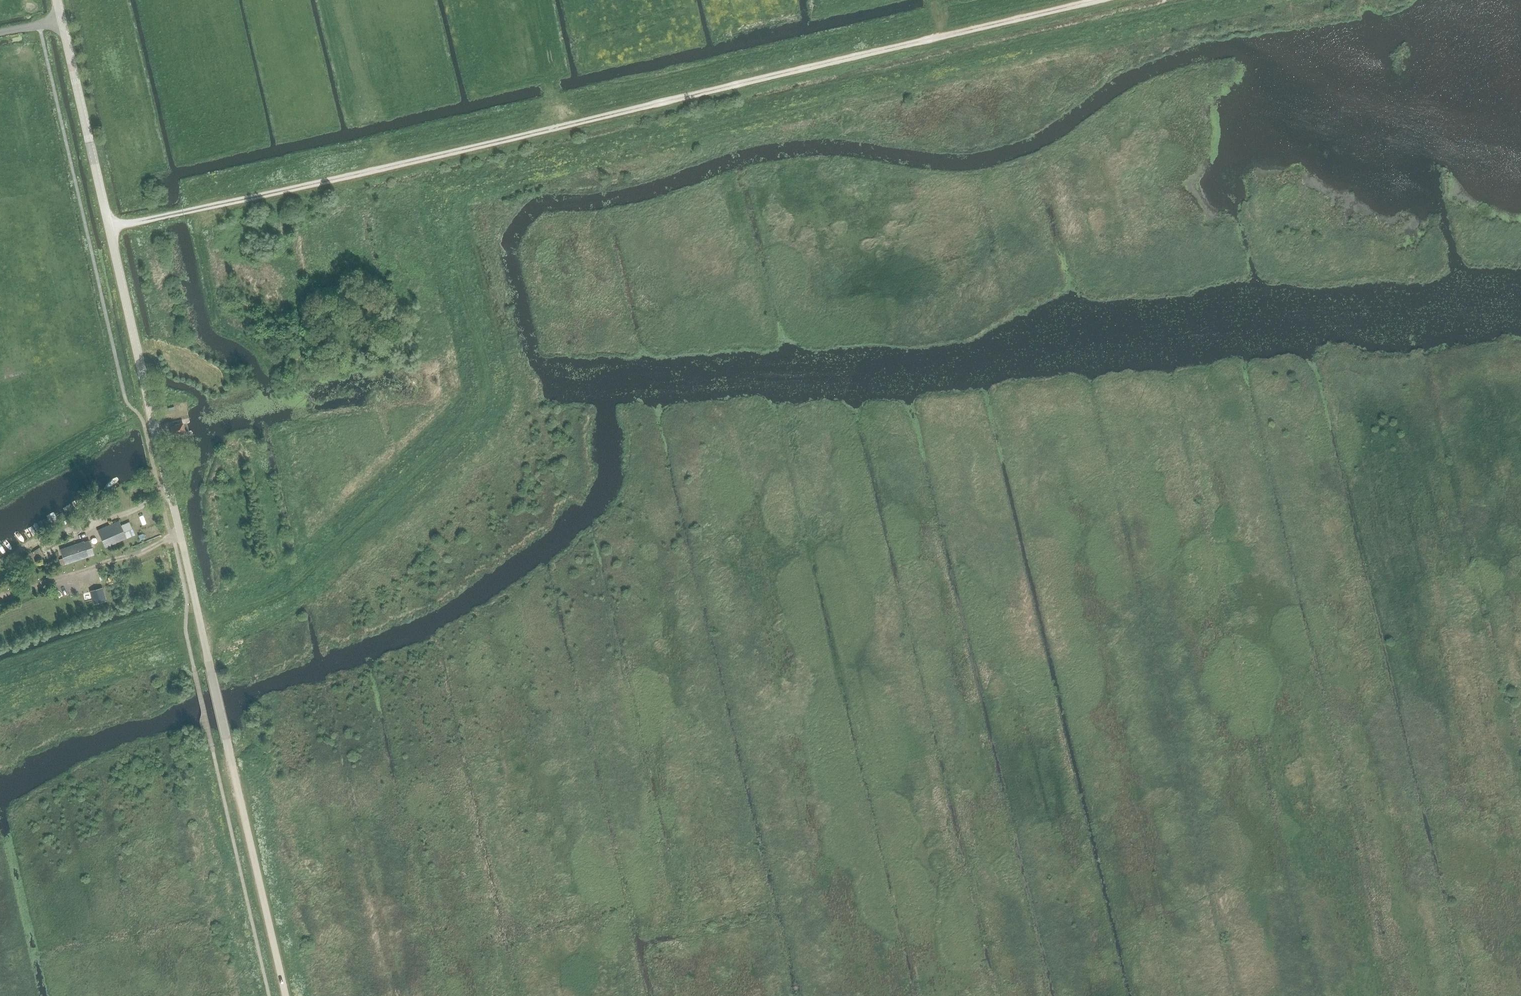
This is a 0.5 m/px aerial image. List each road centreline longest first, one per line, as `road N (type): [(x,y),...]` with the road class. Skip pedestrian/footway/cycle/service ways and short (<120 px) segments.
road 1 (track): [(1102,0),(110,228)]
road 2 (tertiary): [(62,20),(286,995)]

